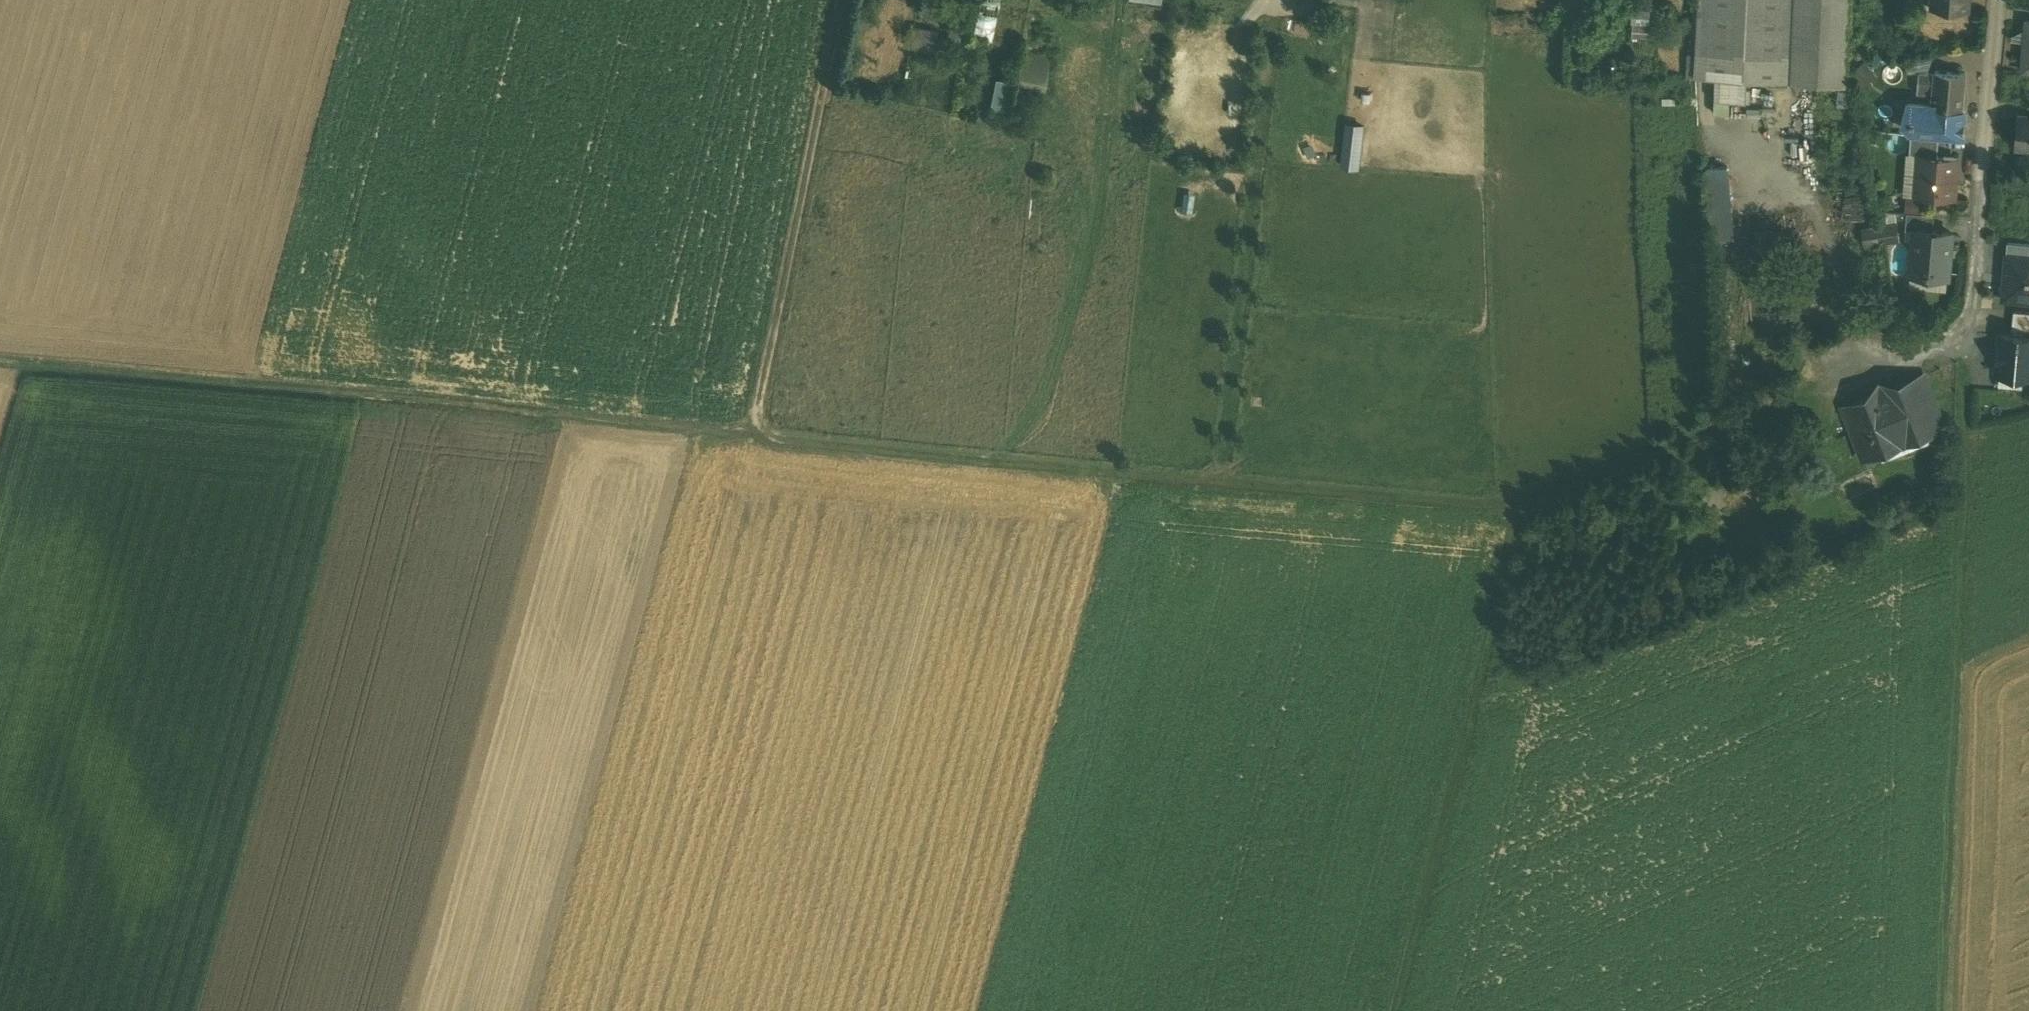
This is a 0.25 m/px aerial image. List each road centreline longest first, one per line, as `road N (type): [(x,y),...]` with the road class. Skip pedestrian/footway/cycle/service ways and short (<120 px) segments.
road 1 (track): [(0,362),(1119,470),(1502,497),(1805,385)]
road 2 (track): [(1965,418),(1940,1010)]
road 3 (track): [(1399,1010),(1492,674),(1530,493)]
road 4 (residential): [(1997,0),(1968,318),(1805,385)]
road 5 (track): [(749,434),(834,0)]

